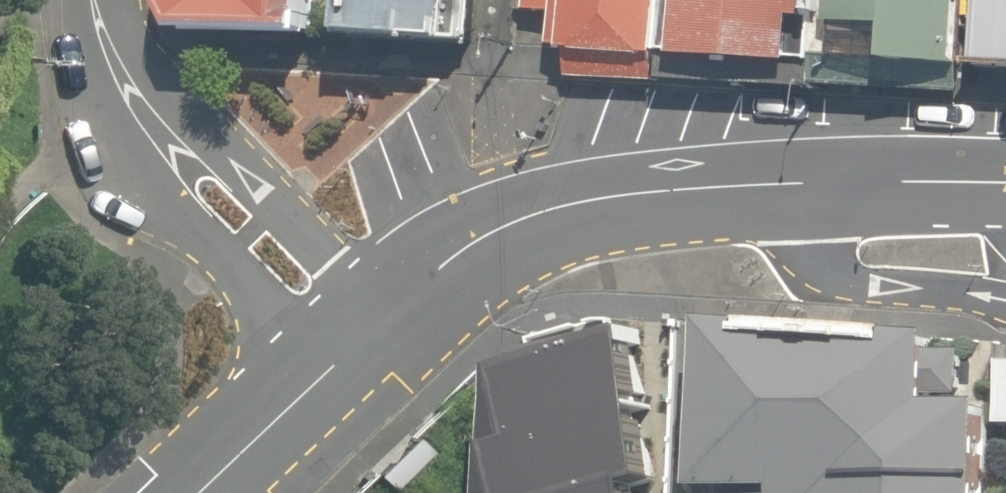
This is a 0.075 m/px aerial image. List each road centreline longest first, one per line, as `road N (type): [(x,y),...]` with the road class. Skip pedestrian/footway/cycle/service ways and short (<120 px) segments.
road 1 (tertiary): [(352,350),(473,244),(584,201),(936,181)]
road 2 (residential): [(352,350),(130,117),(74,26),(75,0)]
road 3 (tertiary): [(201,492),(352,350)]
road 4 (residential): [(936,181),(934,246),(943,268),(1005,277)]

